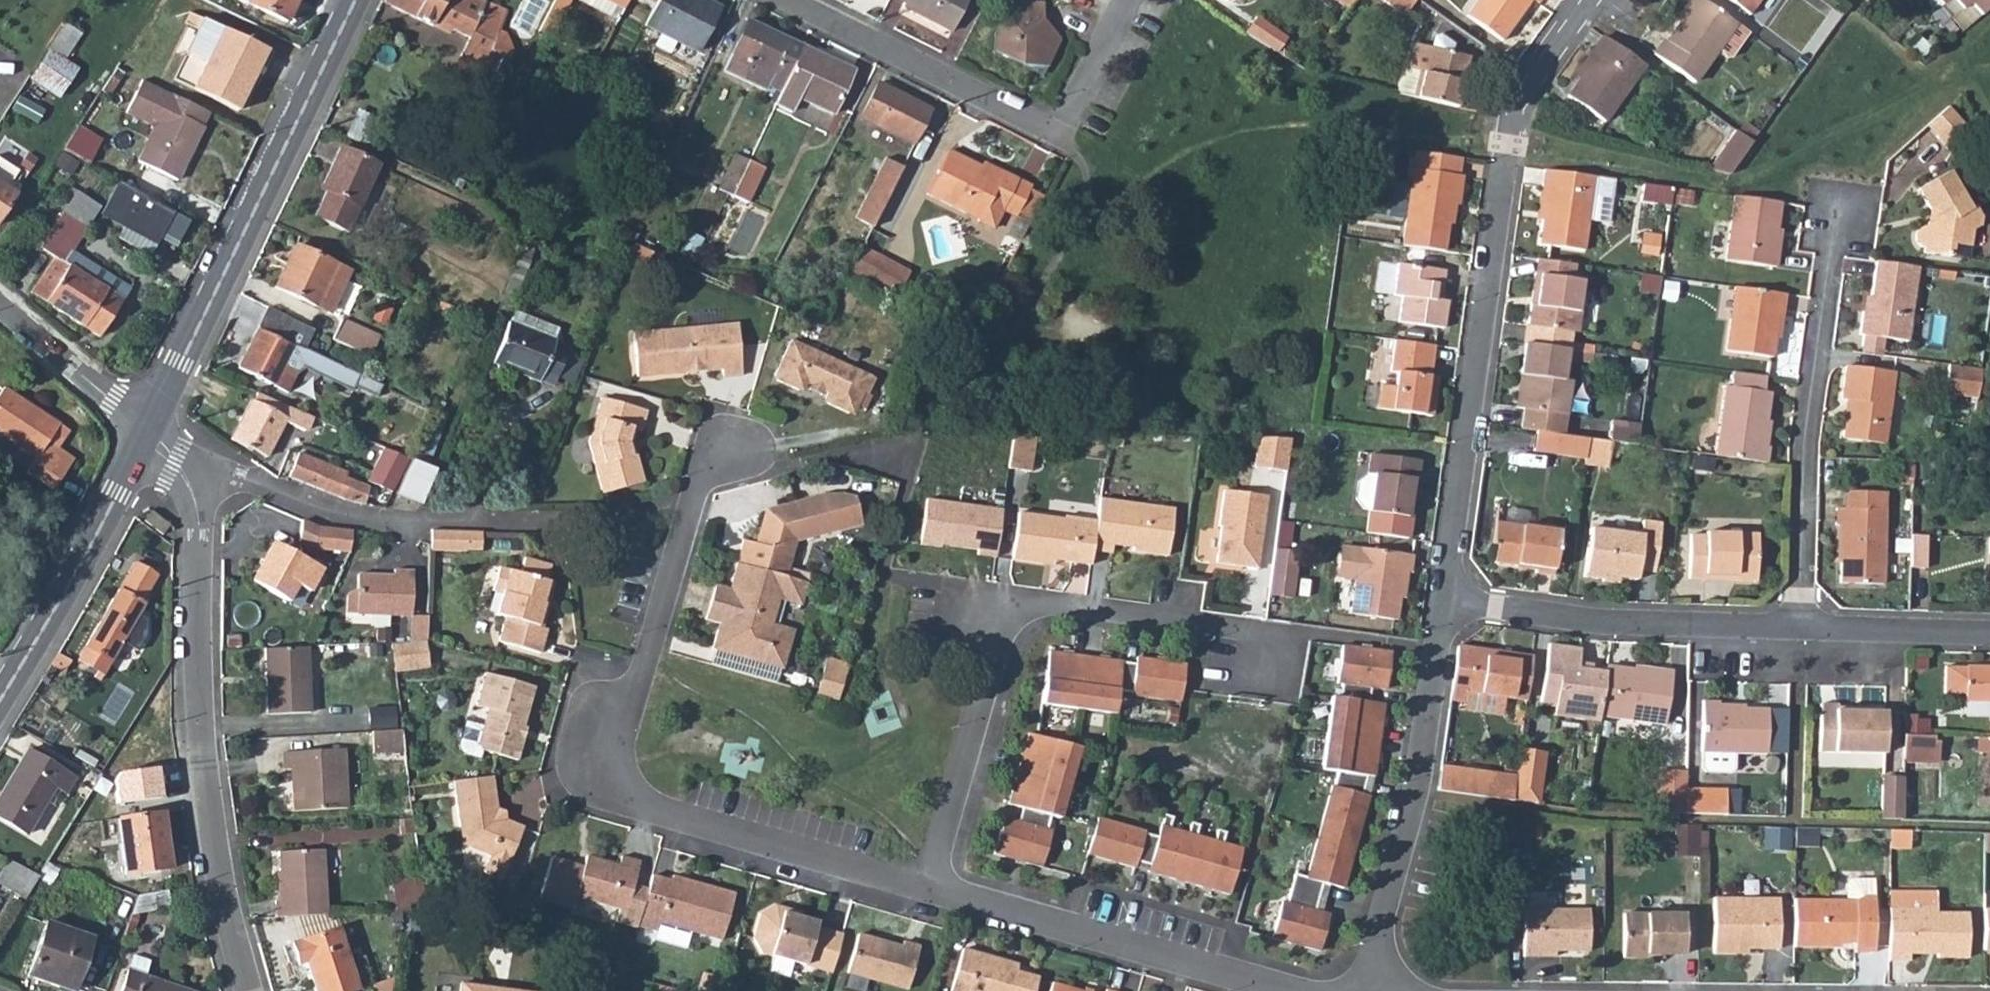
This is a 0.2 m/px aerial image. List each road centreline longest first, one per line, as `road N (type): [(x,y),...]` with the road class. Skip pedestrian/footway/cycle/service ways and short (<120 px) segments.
road 1 (residential): [(927,893),(621,799),(606,771),(706,468),(739,458)]
road 2 (residential): [(1587,0),(1519,100),(1506,147),(1444,603)]
road 3 (residential): [(927,893),(1002,603),(1274,634),(1268,674)]
road 4 (residential): [(246,990),(224,908),(198,737),(195,475),(147,436)]
road 5 (tertiary): [(147,436),(360,0)]
road 6 (residential): [(780,0),(1056,138),(1134,0)]
road 7 (residential): [(1802,626),(1807,434),(1839,215)]
road 8 (residential): [(1444,603),(1413,792),(1363,990)]
road 9 (residential): [(1286,990),(927,893)]
road 10 (residential): [(1802,626),(1635,622),(1444,603)]
road 11 (tertiary): [(0,699),(147,436)]
road 12 (residential): [(0,309),(147,436)]
road 13 (residential): [(1989,636),(1802,626)]

